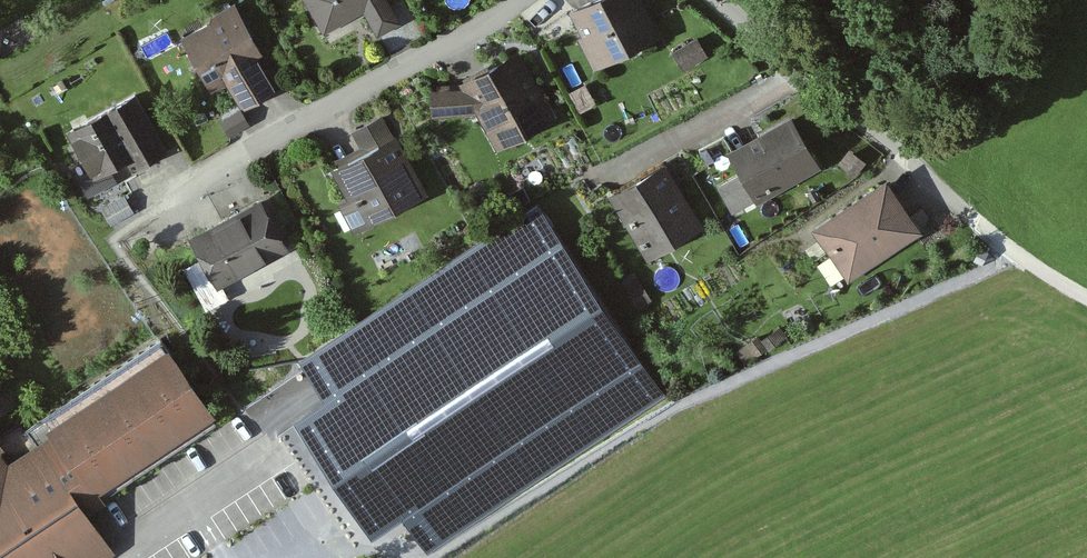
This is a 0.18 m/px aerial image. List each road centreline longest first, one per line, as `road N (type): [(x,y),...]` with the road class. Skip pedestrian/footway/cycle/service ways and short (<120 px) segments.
road 1 (residential): [(969,212),(722,0)]
road 2 (residential): [(518,0),(248,155)]
road 3 (track): [(884,135),(970,118),(997,98),(1037,0)]

